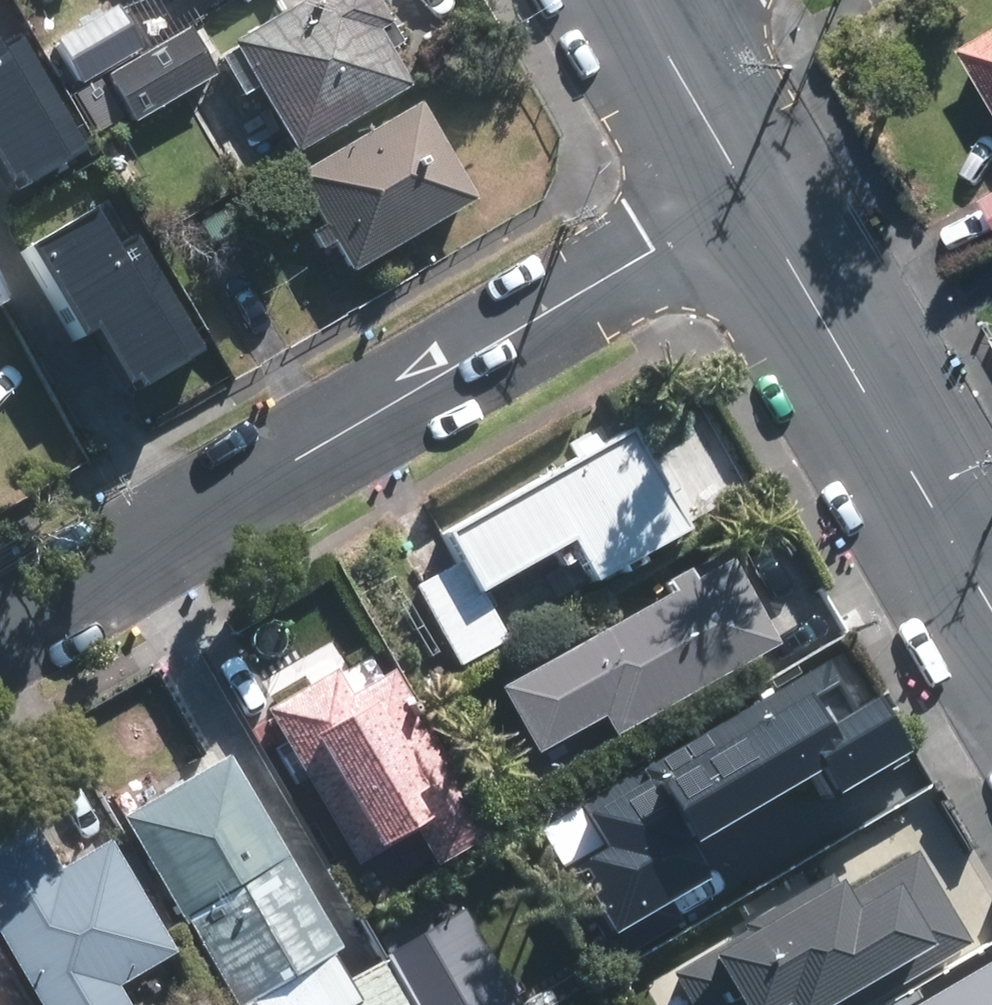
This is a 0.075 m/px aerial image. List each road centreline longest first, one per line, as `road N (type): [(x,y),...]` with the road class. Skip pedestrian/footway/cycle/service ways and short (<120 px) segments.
road 1 (residential): [(0,633),(750,195)]
road 2 (secondary): [(750,195),(991,608)]
road 3 (secondary): [(639,0),(750,195)]

